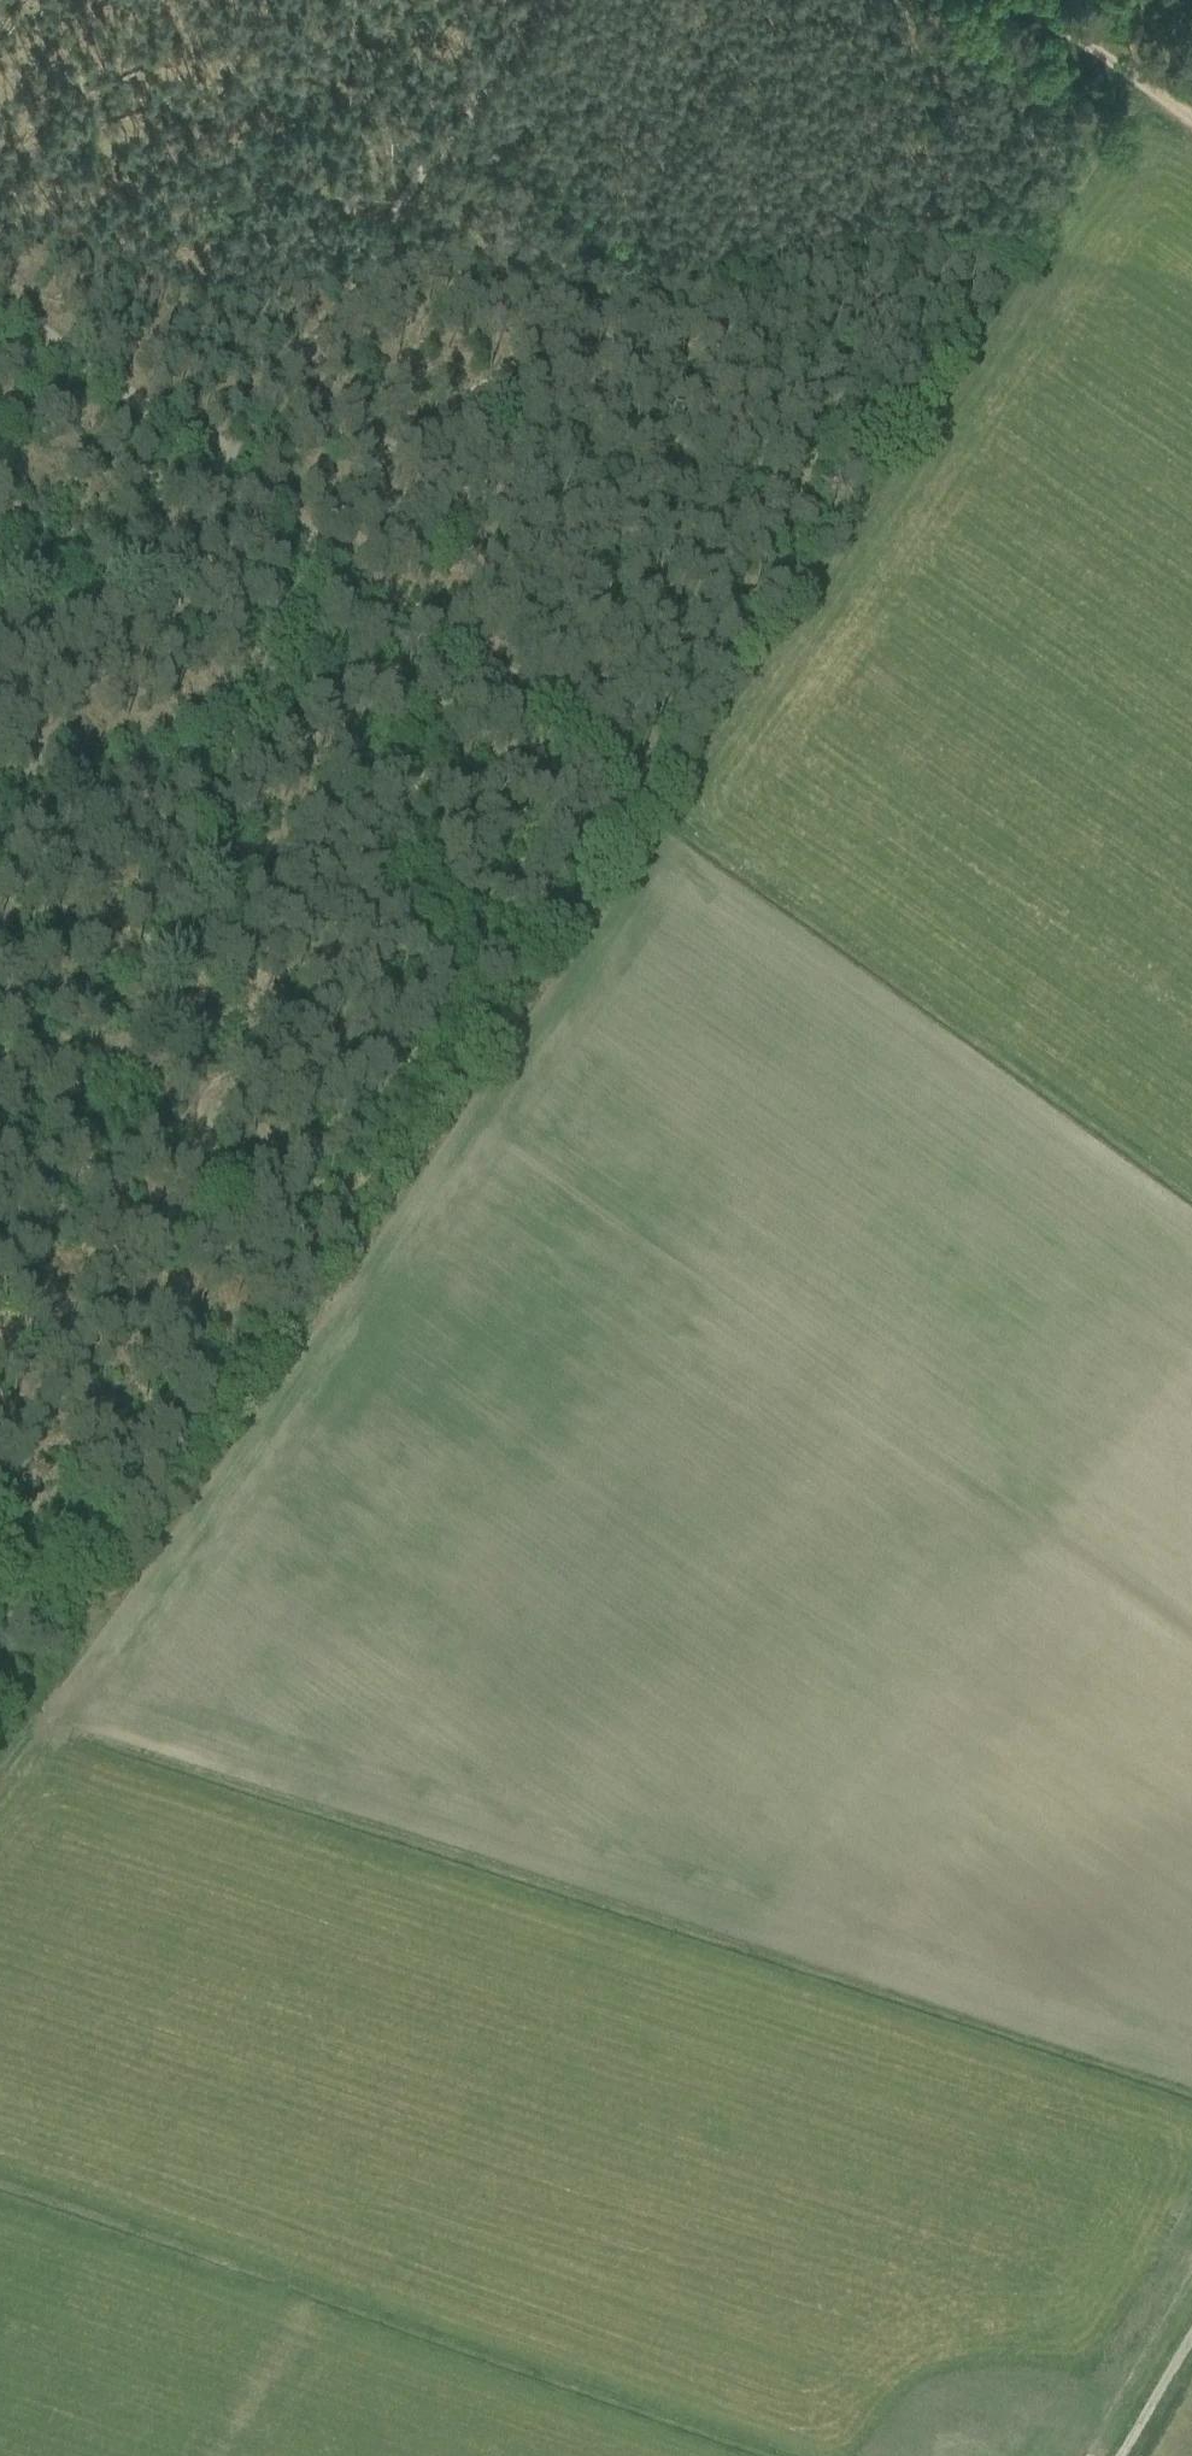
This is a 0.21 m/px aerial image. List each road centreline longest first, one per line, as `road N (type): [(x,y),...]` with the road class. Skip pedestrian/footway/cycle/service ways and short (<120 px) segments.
road 1 (track): [(345,563),(223,461),(0,313)]
road 2 (track): [(587,754),(345,563)]
road 3 (track): [(1191,109),(1028,0)]

